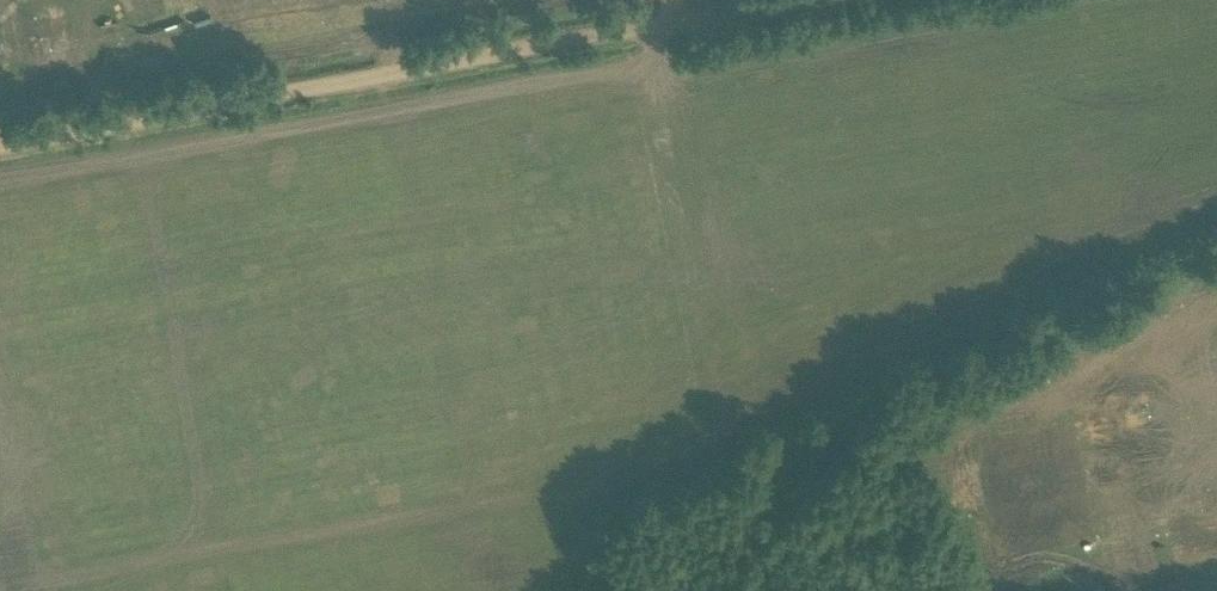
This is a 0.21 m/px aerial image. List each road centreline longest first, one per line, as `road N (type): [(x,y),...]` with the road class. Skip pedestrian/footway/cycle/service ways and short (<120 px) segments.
road 1 (track): [(0,147),(801,0)]

